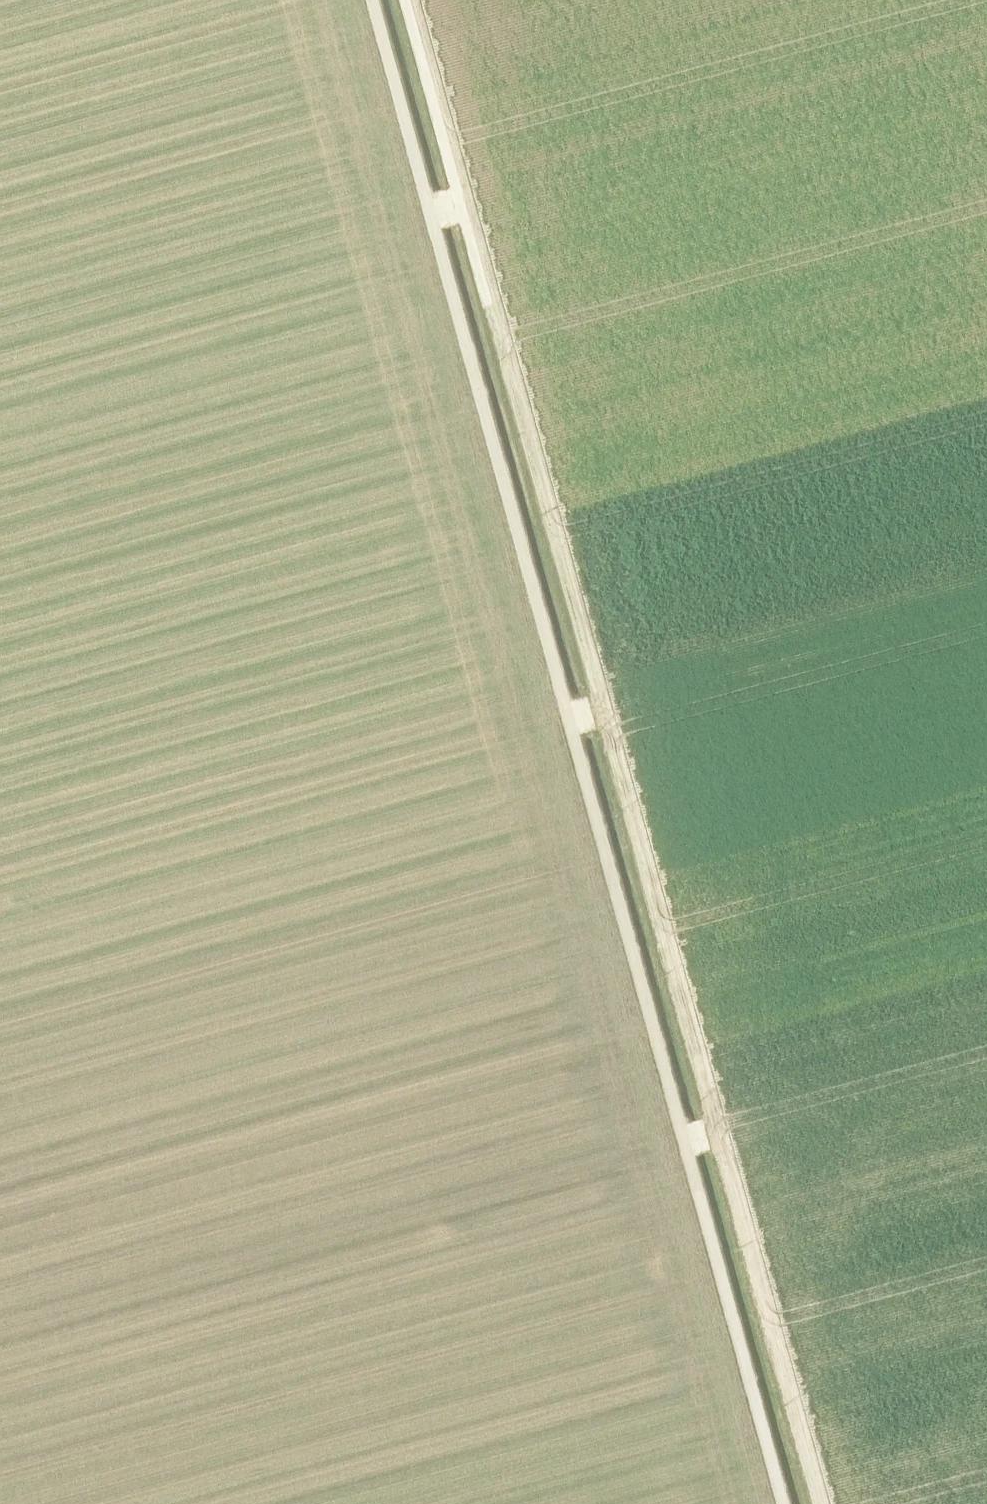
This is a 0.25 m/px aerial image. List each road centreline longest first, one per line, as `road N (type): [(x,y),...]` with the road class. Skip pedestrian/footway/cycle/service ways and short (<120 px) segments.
road 1 (track): [(783,1503),(372,0)]

